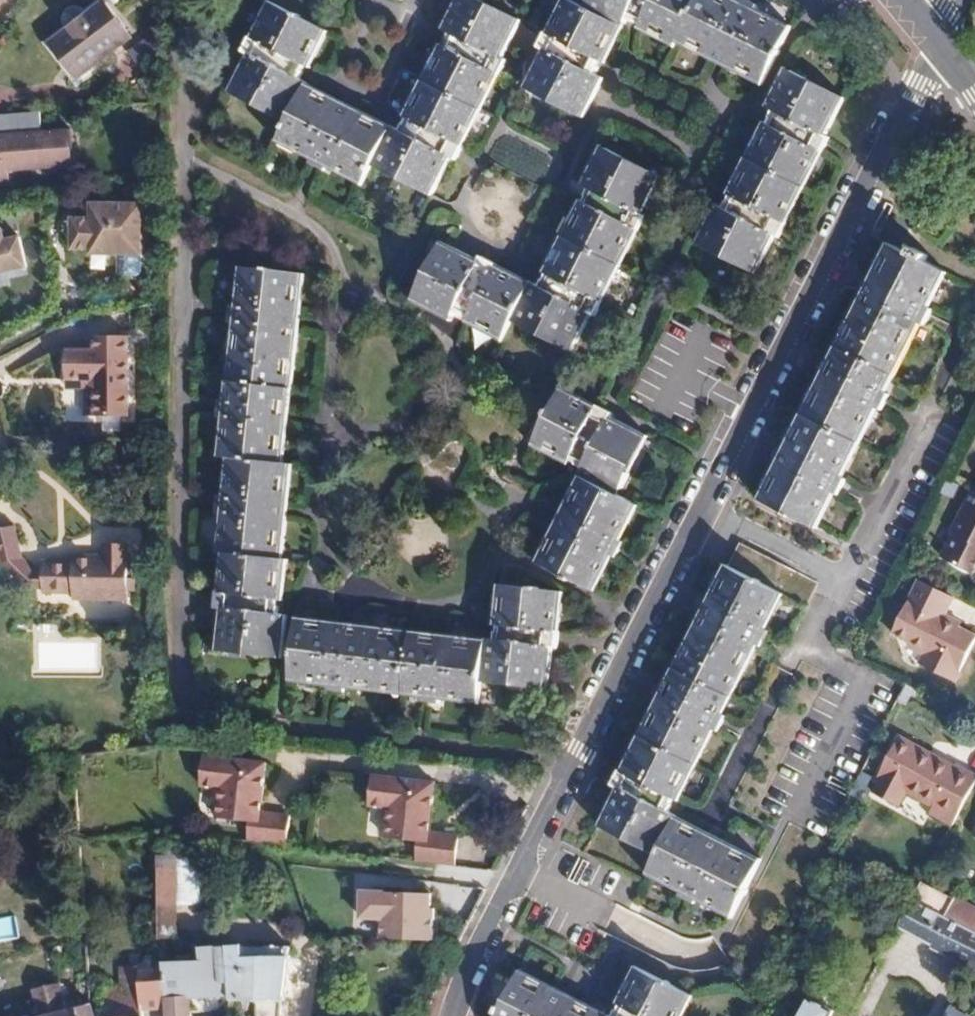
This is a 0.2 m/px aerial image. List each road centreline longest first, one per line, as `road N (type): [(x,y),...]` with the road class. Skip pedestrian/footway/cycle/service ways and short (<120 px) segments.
road 1 (residential): [(456,1015),(470,973),(752,404),(941,49)]

